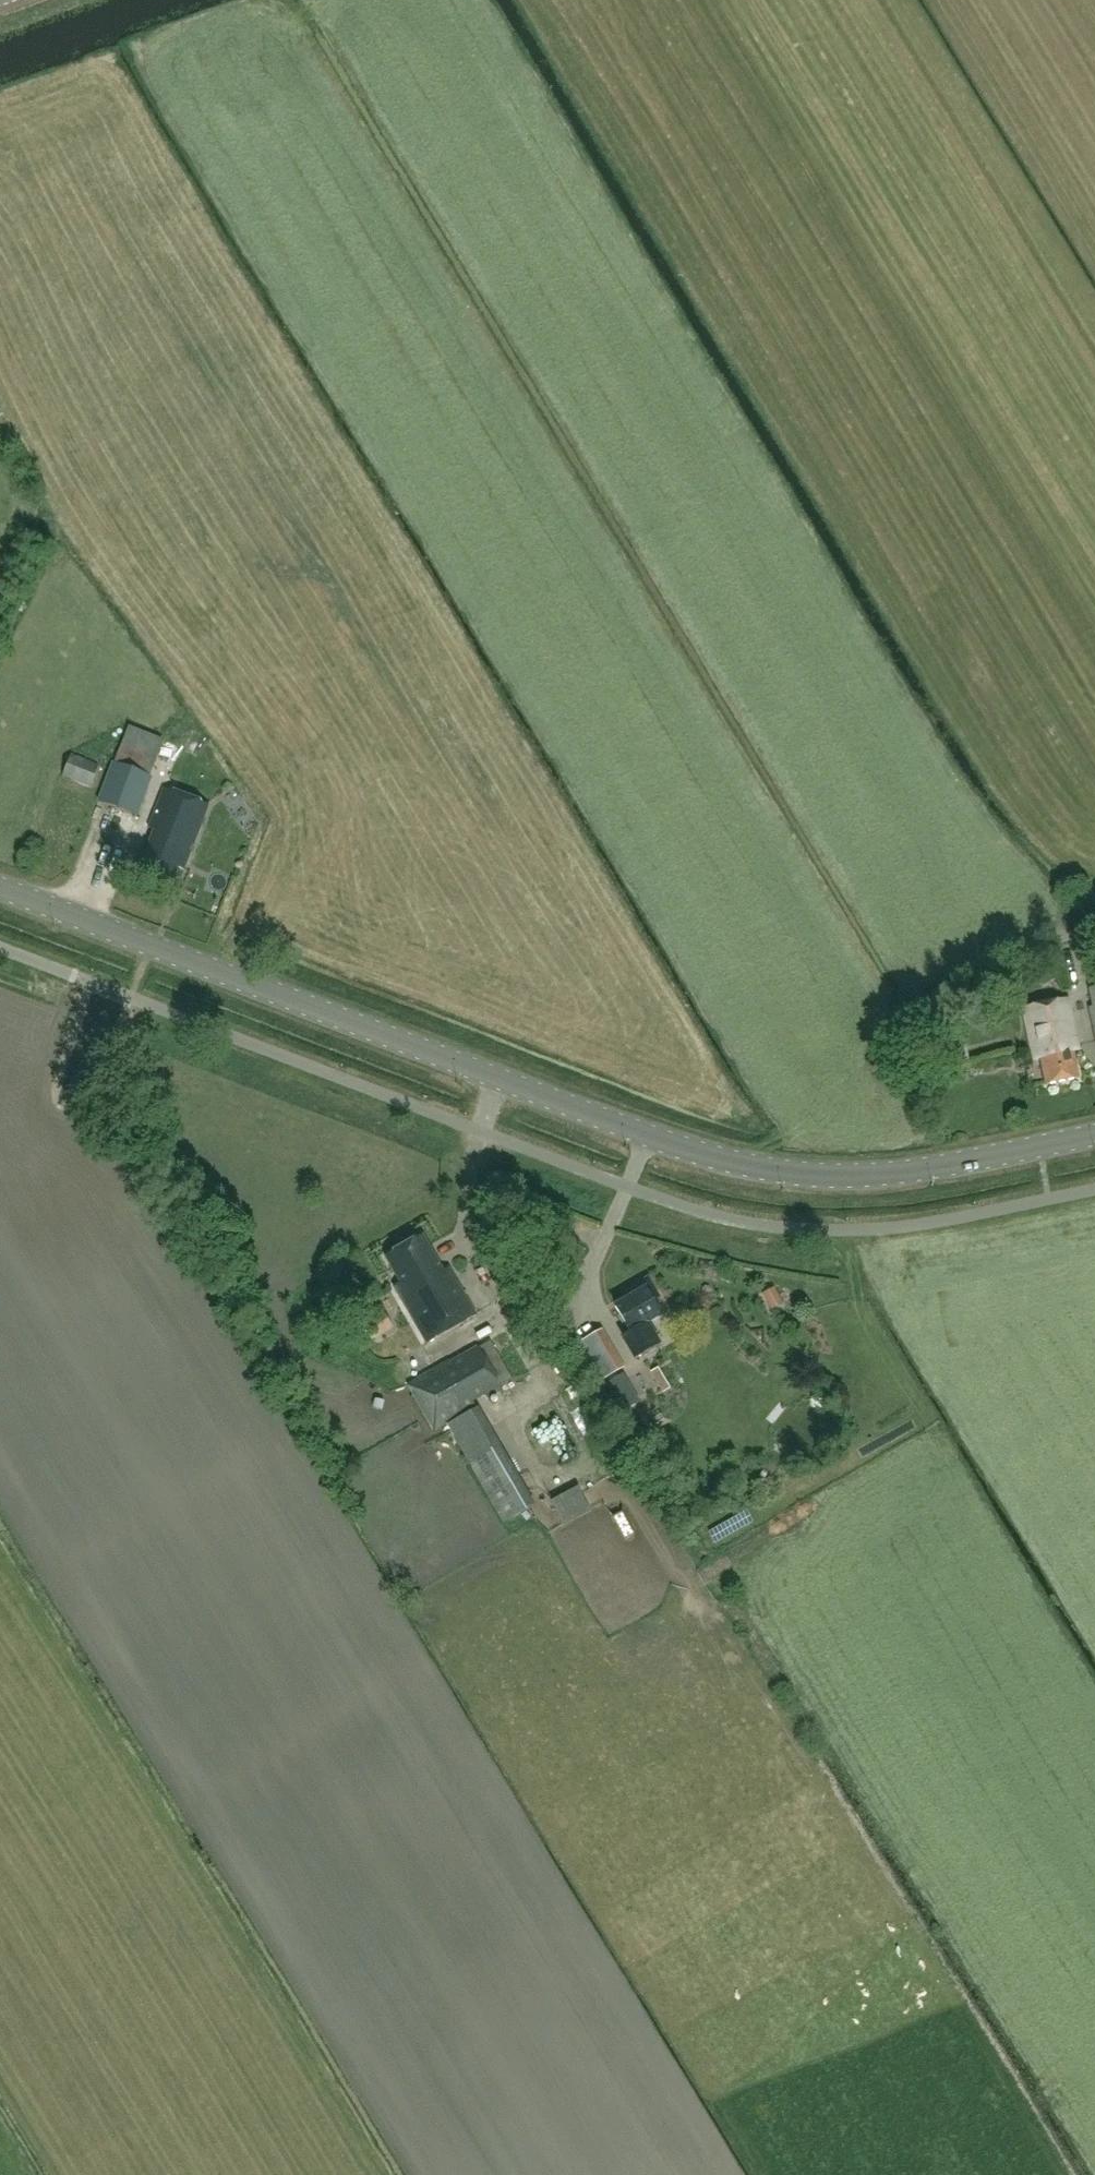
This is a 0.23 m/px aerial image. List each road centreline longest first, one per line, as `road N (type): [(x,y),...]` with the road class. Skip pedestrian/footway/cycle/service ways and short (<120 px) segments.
road 1 (tertiary): [(1094,1135),(891,1174),(776,1172),(714,1158),(0,888)]

